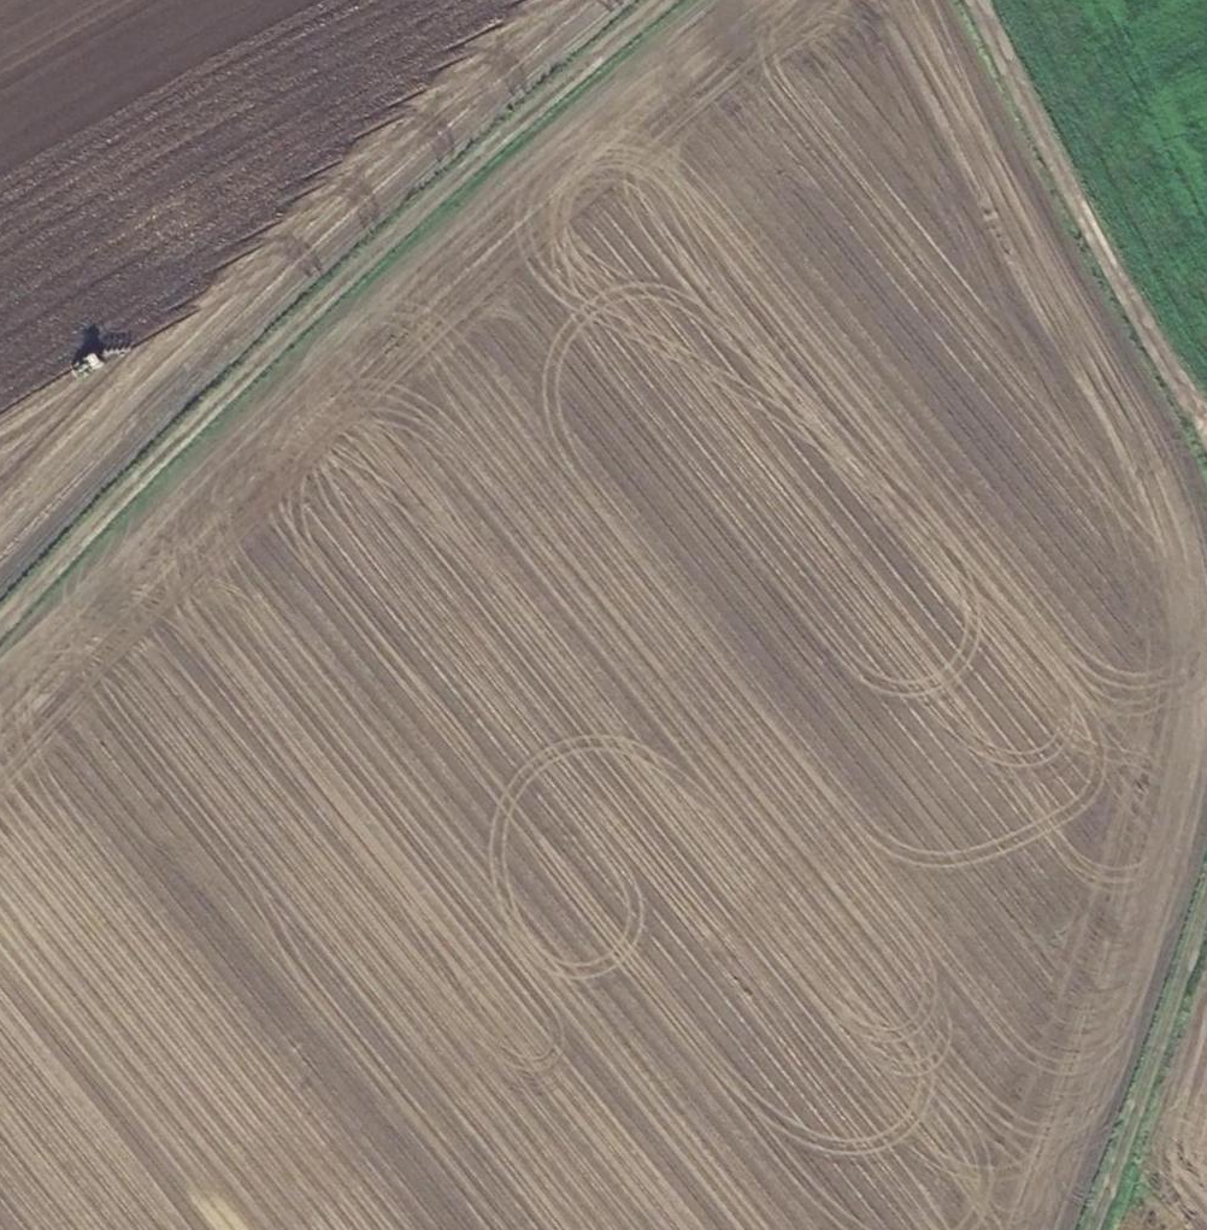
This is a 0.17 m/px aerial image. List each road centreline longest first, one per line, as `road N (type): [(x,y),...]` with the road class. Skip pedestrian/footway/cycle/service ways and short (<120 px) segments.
road 1 (track): [(0,629),(179,434),(667,0)]
road 2 (track): [(972,0),(1137,336),(1206,440)]
road 3 (track): [(1206,907),(1094,1229)]

